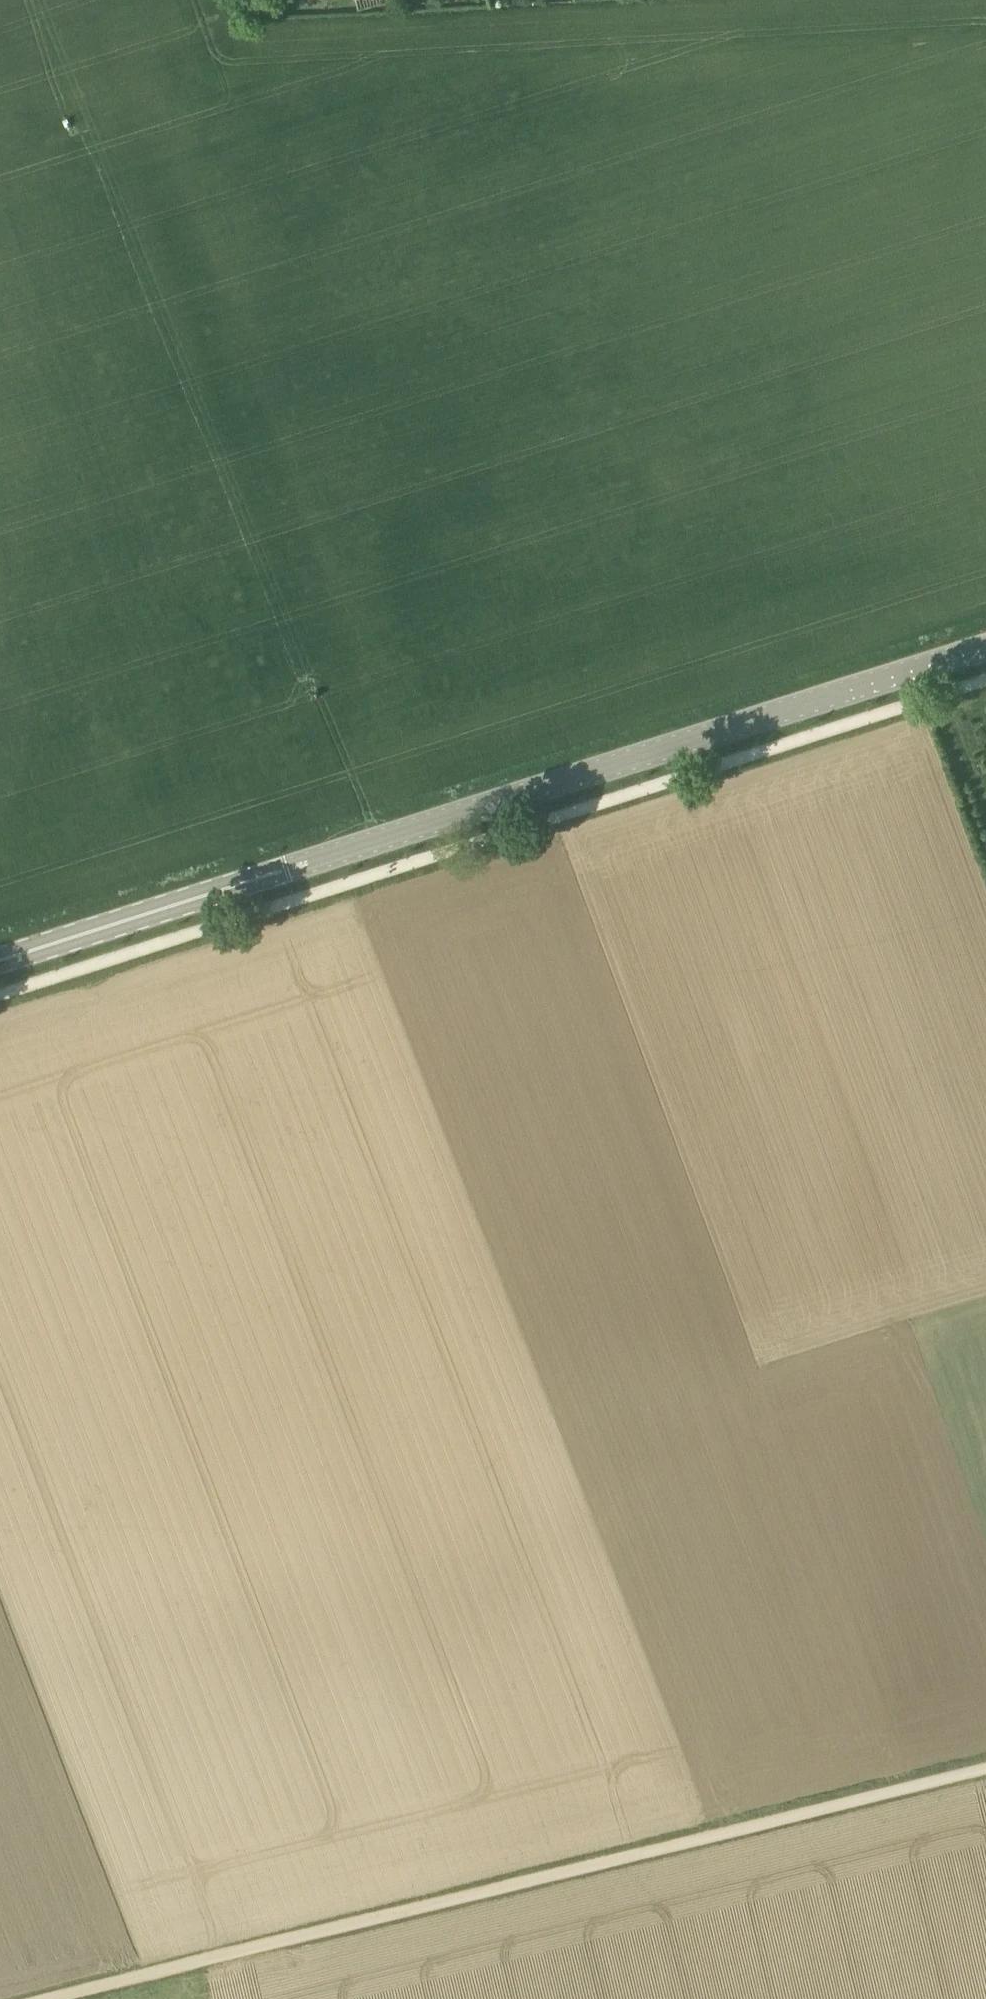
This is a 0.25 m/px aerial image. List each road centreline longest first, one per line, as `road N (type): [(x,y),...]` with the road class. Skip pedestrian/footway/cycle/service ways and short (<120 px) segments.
road 1 (tertiary): [(0,961),(985,647)]
road 2 (track): [(64,1998),(985,1768)]

